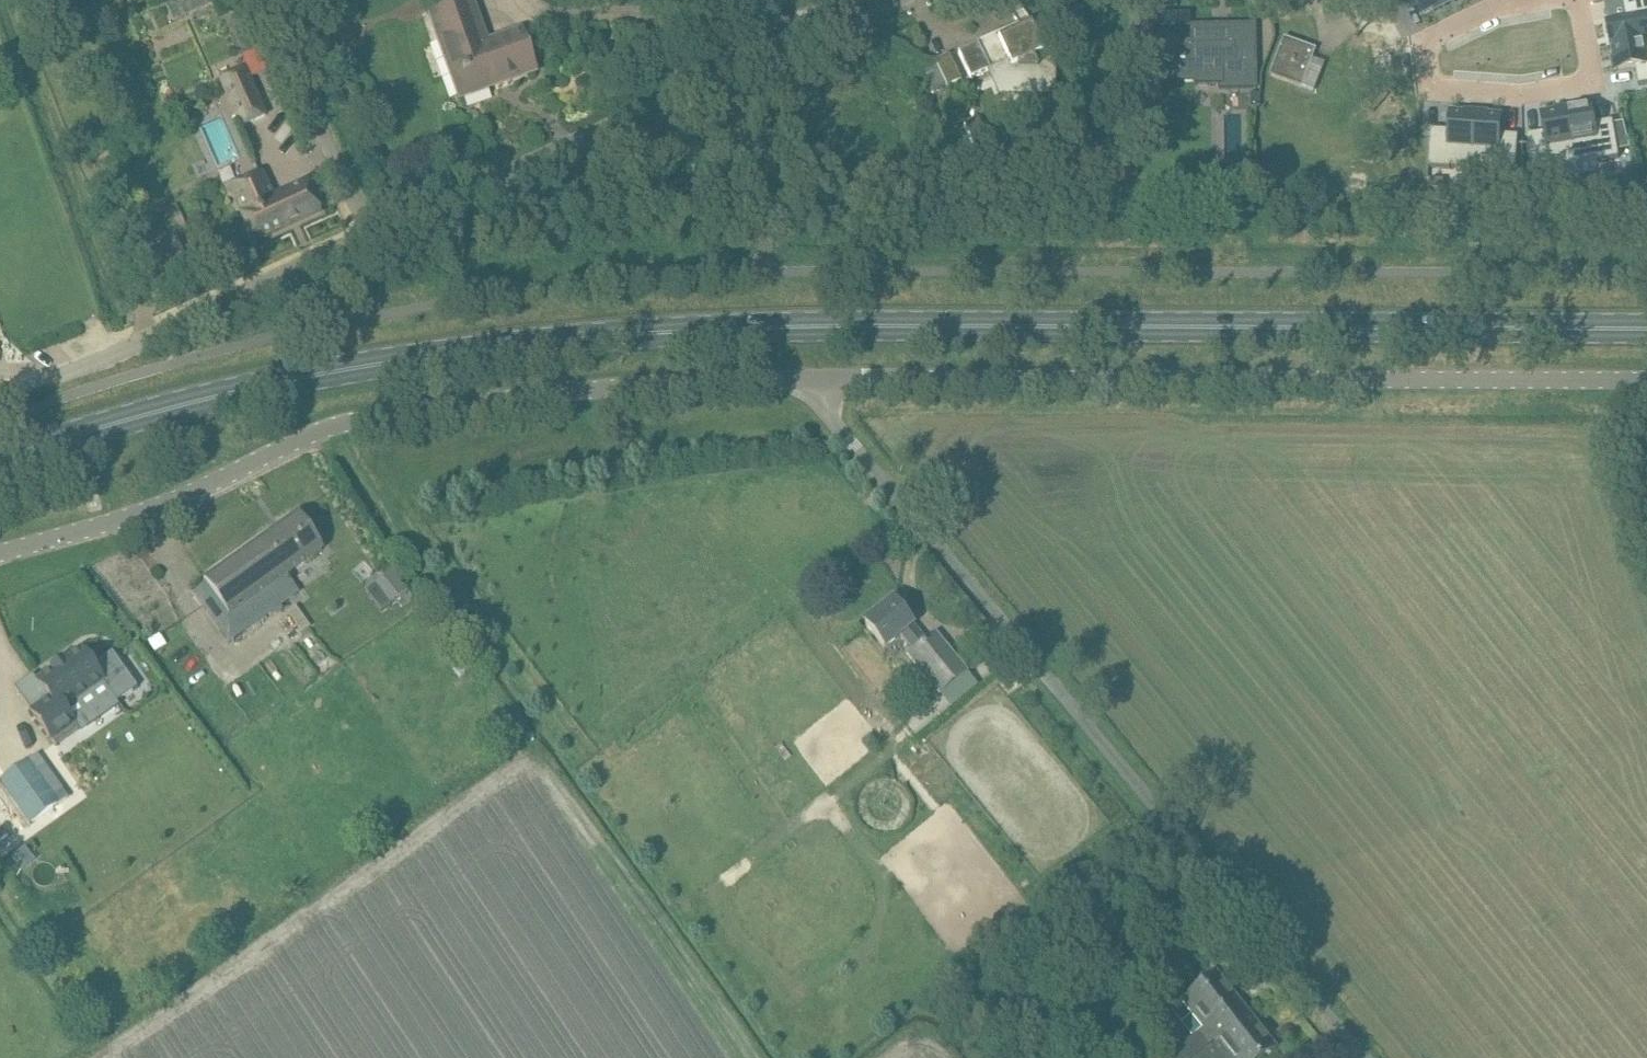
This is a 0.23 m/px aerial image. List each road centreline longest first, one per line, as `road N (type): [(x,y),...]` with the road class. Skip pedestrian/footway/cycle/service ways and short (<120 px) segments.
road 1 (primary): [(0,462),(324,374),(651,333),(898,325),(1646,328)]
road 2 (unclassified): [(1364,1057),(841,431),(819,380)]
road 3 (unclassified): [(0,555),(152,509),(332,428),(379,416),(668,385),(819,380)]
road 4 (unclassified): [(819,380),(1646,379)]
road 5 (residential): [(392,225),(891,0)]
road 6 (residential): [(392,225),(106,359),(0,396)]
road 7 (residential): [(1573,0),(1590,83),(1422,86),(1424,32),(1493,12)]
road 8 (residential): [(272,0),(341,174),(371,218),(392,225)]

